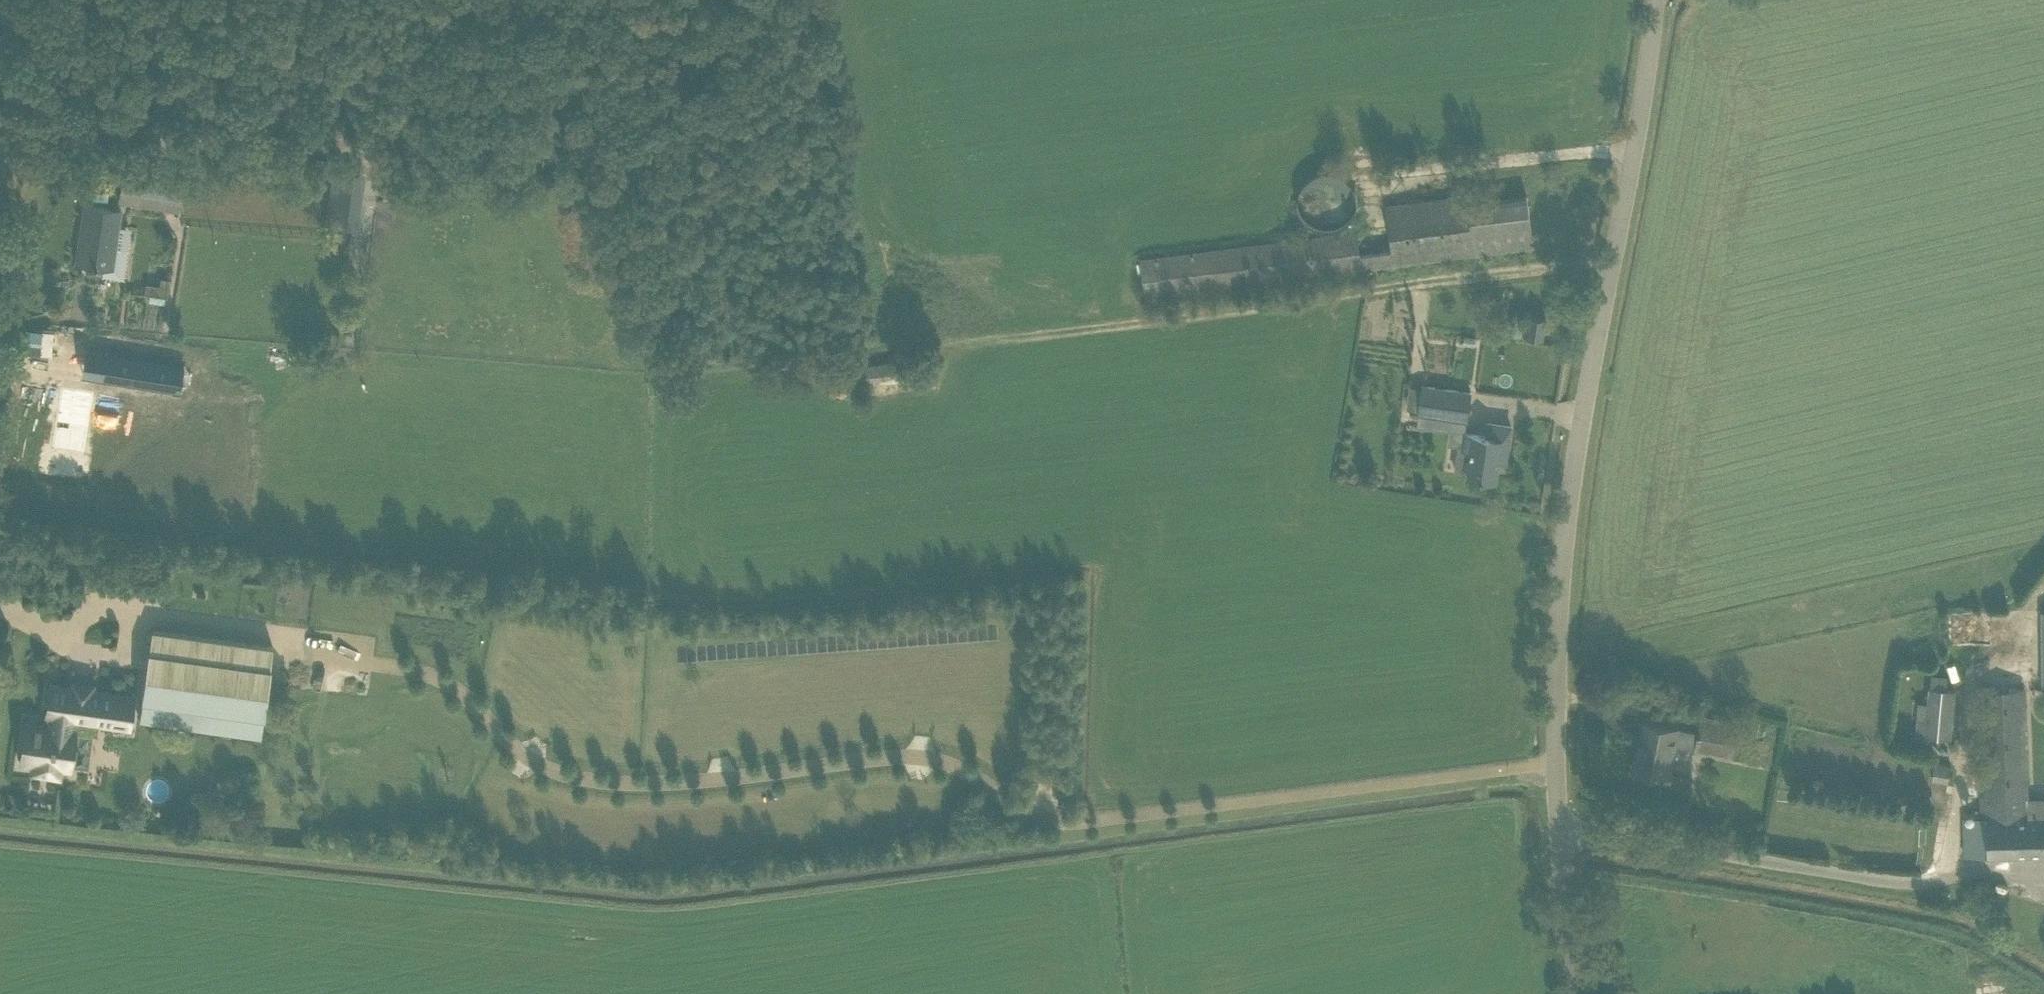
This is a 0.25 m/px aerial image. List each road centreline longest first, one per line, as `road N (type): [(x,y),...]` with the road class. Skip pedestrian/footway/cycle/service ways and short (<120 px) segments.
road 1 (unclassified): [(1555,828),(1563,561),(1660,0)]
road 2 (track): [(1612,263),(824,364)]
road 3 (residential): [(1555,828),(1906,885)]
road 4 (unclassified): [(1576,993),(1555,828)]
road 5 (tertiary): [(0,130),(19,0)]

